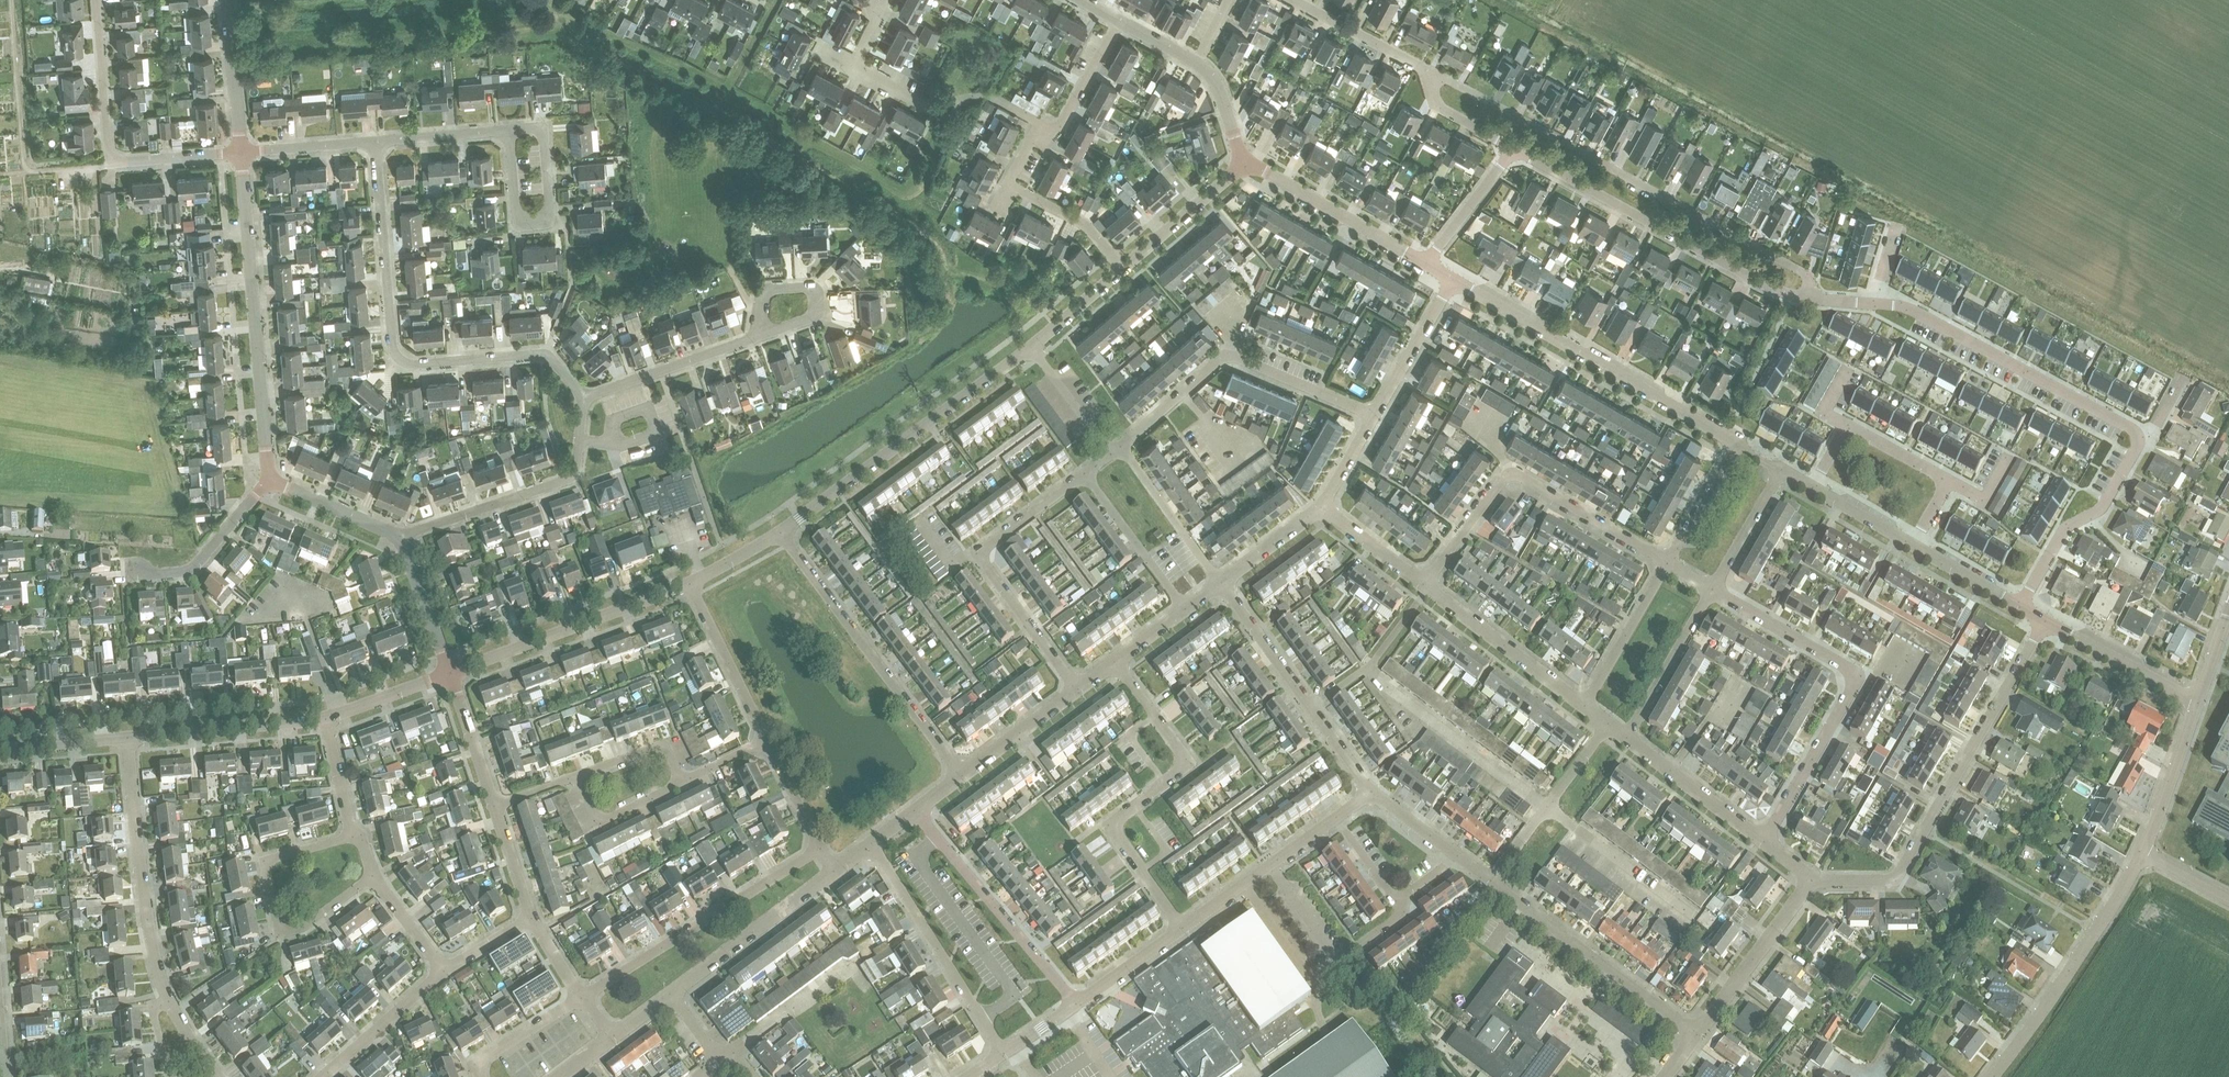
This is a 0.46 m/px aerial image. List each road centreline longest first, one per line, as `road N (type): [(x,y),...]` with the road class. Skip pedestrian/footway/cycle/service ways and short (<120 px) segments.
road 1 (residential): [(1805,298),(1804,273),(1432,71)]
road 2 (residential): [(587,397),(543,355),(418,367),(394,351),(375,140)]
road 3 (residential): [(1816,880),(1894,880),(1904,873),(2047,623)]
road 4 (residential): [(272,482),(245,154)]
road 5 (residential): [(1805,298),(1772,289),(1517,149)]
road 6 (residential): [(1738,442),(1459,282)]
road 7 (residential): [(780,534),(1035,348)]
road 8 (residential): [(961,777),(780,534)]
road 9 (residential): [(358,834),(263,865),(268,936),(295,939),(378,878)]
road 10 (residential): [(2140,438),(1910,309),(1874,303)]
road 11 (residential): [(1078,688),(985,551),(1088,476)]
road 12 (residential): [(586,997),(824,850)]
road 13 (residential): [(1995,1076),(2143,852)]
road 14 (residential): [(172,1003),(147,899),(132,740)]
road 15 (residential): [(406,540),(580,475),(587,397)]
road 16 (residential): [(1699,1034),(1493,881)]
road 17 (residential): [(453,673),(691,584)]
road 18 (residential): [(1077,1004),(919,809)]
road 19 (residential): [(1004,1051),(873,843)]
road 20 (residential): [(1550,809),(1365,670)]
road 21 (residential): [(1430,265),(1245,163)]
road 22 (residential): [(672,994),(836,869)]
road 23 (residential): [(1039,124),(989,98),(929,104),(855,67)]
road 24 (residential): [(1587,706),(1431,588)]
road 25 (residential): [(132,740),(325,721)]
road 26 (residential): [(1699,1034),(1816,880)]
road 27 (residential): [(1507,481),(1522,478),(1672,562)]
road 28 (residential): [(1188,928),(1340,820)]
road 29 (residential): [(1767,842),(1859,682)]
road 30 (residential): [(760,336),(587,397)]
road 31 (residential): [(1691,917),(1550,809)]
road 32 (residential): [(769,741),(691,584)]
road 33 (residential): [(137,576),(202,566),(272,482)]
road 34 (residential): [(1859,682),(1857,673),(1714,590)]
road 35 (residential): [(2201,703),(2047,623)]
road 36 (residential): [(1767,842),(1631,739)]
road 37 (residential): [(1631,739),(1714,590)]
road 38 (residential): [(1587,706),(1672,562)]
road 39 (residential): [(1221,583),(1124,447)]
road 40 (residential): [(116,164),(100,0)]
road 41 (residential): [(1088,476),(1183,609)]
road 42 (residential): [(325,1076),(446,969)]
road 43 (residential): [(2143,852),(2201,703)]
road 44 (residential): [(508,131),(547,135),(554,213),(530,224),(518,215)]
road 45 (residential): [(1126,266),(1245,163)]
road 46 (residential): [(1374,414),(1459,282)]
road 47 (residential): [(1230,356),(1374,414)]
road 48 (residential): [(737,1051),(861,958)]
road 49 (residential): [(245,154),(232,0)]
road 50 (residential): [(1312,706),(1221,583)]
road 51 (residential): [(1432,71),(1298,0)]
road 52 (residential): [(1039,124),(1064,127),(1123,20)]
road 53 (residential): [(961,777),(1078,688)]
road 54 (residential): [(272,482),(406,540)]
road 55 (residential): [(1126,266),(1088,224),(1008,186)]
road 56 (residential): [(1430,265),(1517,149)]
road 57 (residential): [(498,807),(453,673)]
road 58 (residential): [(453,673),(406,540)]
road 59 (residential): [(583,778),(599,815),(610,820),(688,782)]
road 60 (residential): [(1714,590),(1782,469)]
road 61 (residential): [(325,721),(338,710),(453,673)]
road 62 (residential): [(1672,562),(1738,442)]
road 63 (residential): [(1431,588),(1323,507)]
road 64 (residential): [(483,1076),(483,1064),(586,997)]
road 65 (residential): [(1077,1004),(1188,928)]
road 66 (residential): [(1115,455),(1035,348)]
road 67 (residential): [(375,140),(508,131)]
road 68 (residential): [(0,750),(132,740)]
road 69 (residential): [(1431,588),(1507,481)]
road 70 (residential): [(245,154),(375,140)]
road 71 (residential): [(116,164),(245,154)]
road 72 (residential): [(688,782),(667,748),(583,778)]
road 73 (residential): [(1221,583),(1323,507)]
road 74 (residential): [(2020,607),(1915,543)]
road 75 (residential): [(1035,348),(1126,266)]
road 76 (residential): [(824,850),(769,741)]
road 77 (residential): [(1517,149),(1443,105),(1432,71)]
road 78 (residential): [(760,336),(770,289),(812,288),(817,317)]

